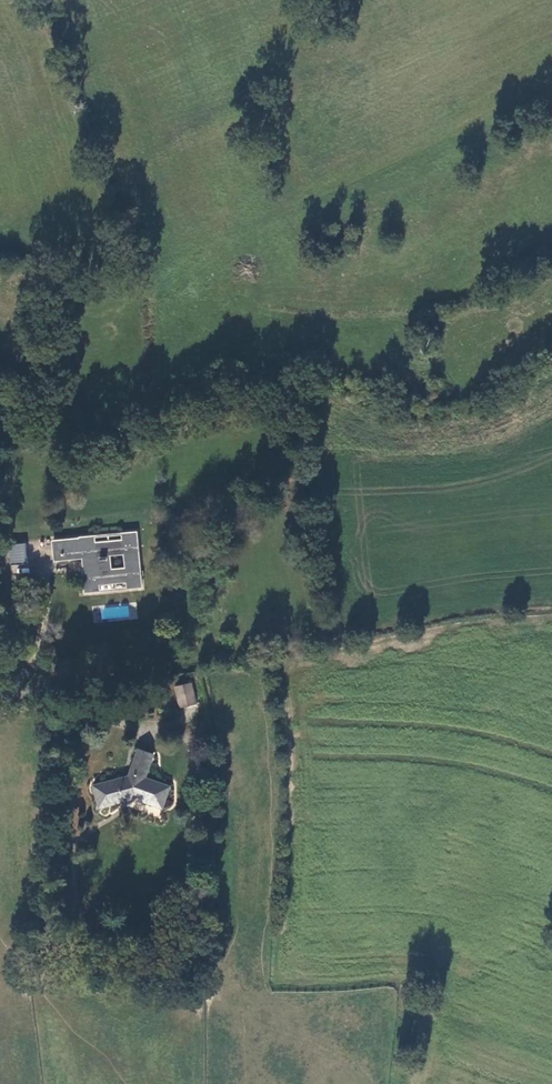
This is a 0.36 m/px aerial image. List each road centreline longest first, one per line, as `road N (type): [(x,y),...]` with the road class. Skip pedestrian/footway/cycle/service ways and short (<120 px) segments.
road 1 (track): [(551,143),(484,181),(405,256),(377,270),(133,291),(108,254),(0,241)]
road 2 (track): [(0,694),(129,727),(142,742)]
road 3 (track): [(0,693),(16,685),(40,648),(47,566)]

